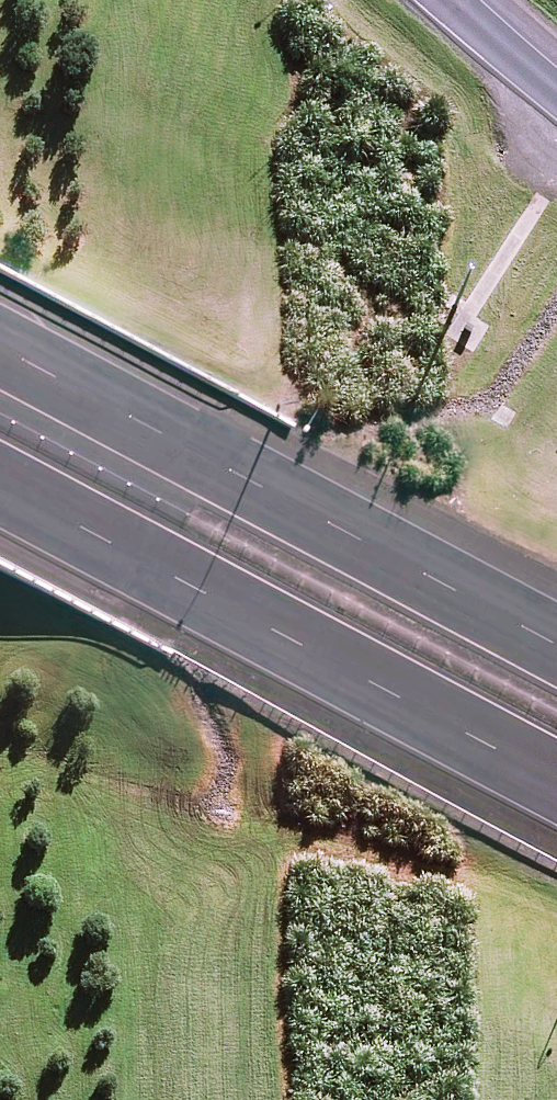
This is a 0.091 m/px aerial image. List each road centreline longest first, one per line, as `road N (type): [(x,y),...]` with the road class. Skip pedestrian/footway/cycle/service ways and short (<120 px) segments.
road 1 (motorway): [(0,348),(556,644)]
road 2 (motorway): [(556,779),(0,484)]
road 3 (motorway): [(455,0),(556,89)]

